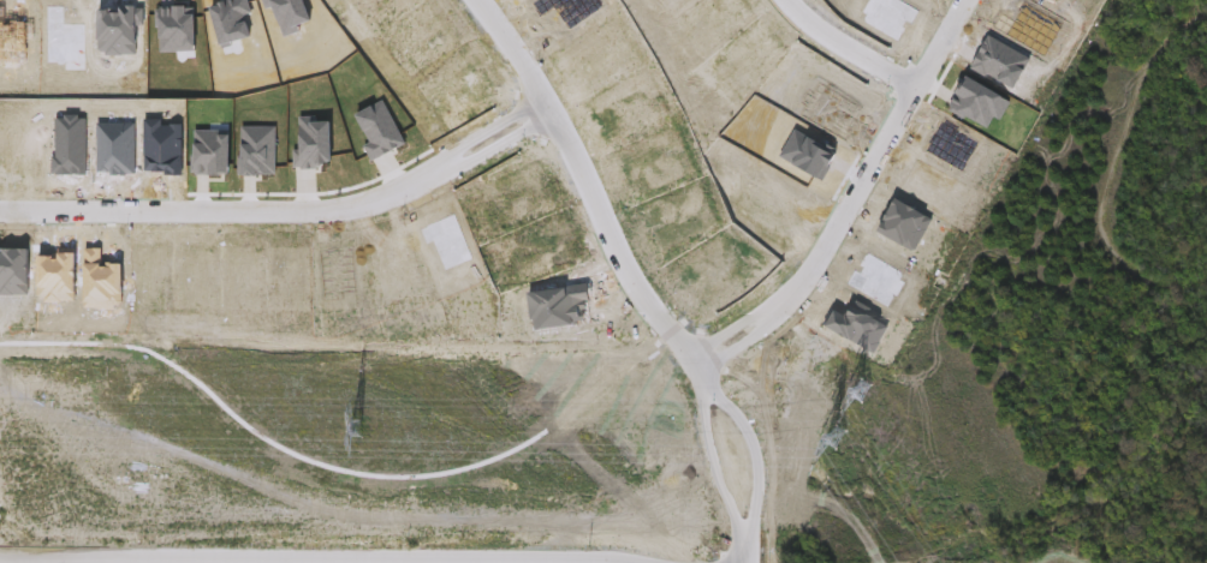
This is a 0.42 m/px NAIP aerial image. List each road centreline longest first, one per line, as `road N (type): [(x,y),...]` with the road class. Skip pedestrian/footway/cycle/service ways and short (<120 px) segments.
road 1 (residential): [(465,0),(702,399),(745,505),(744,562)]
road 2 (residential): [(0,218),(315,223),(412,196),(541,119)]
road 3 (residential): [(689,377),(779,316),(830,254),(914,98)]
road 4 (residential): [(233,562),(0,560)]
road 5 (residential): [(778,0),(798,24),(914,98)]

